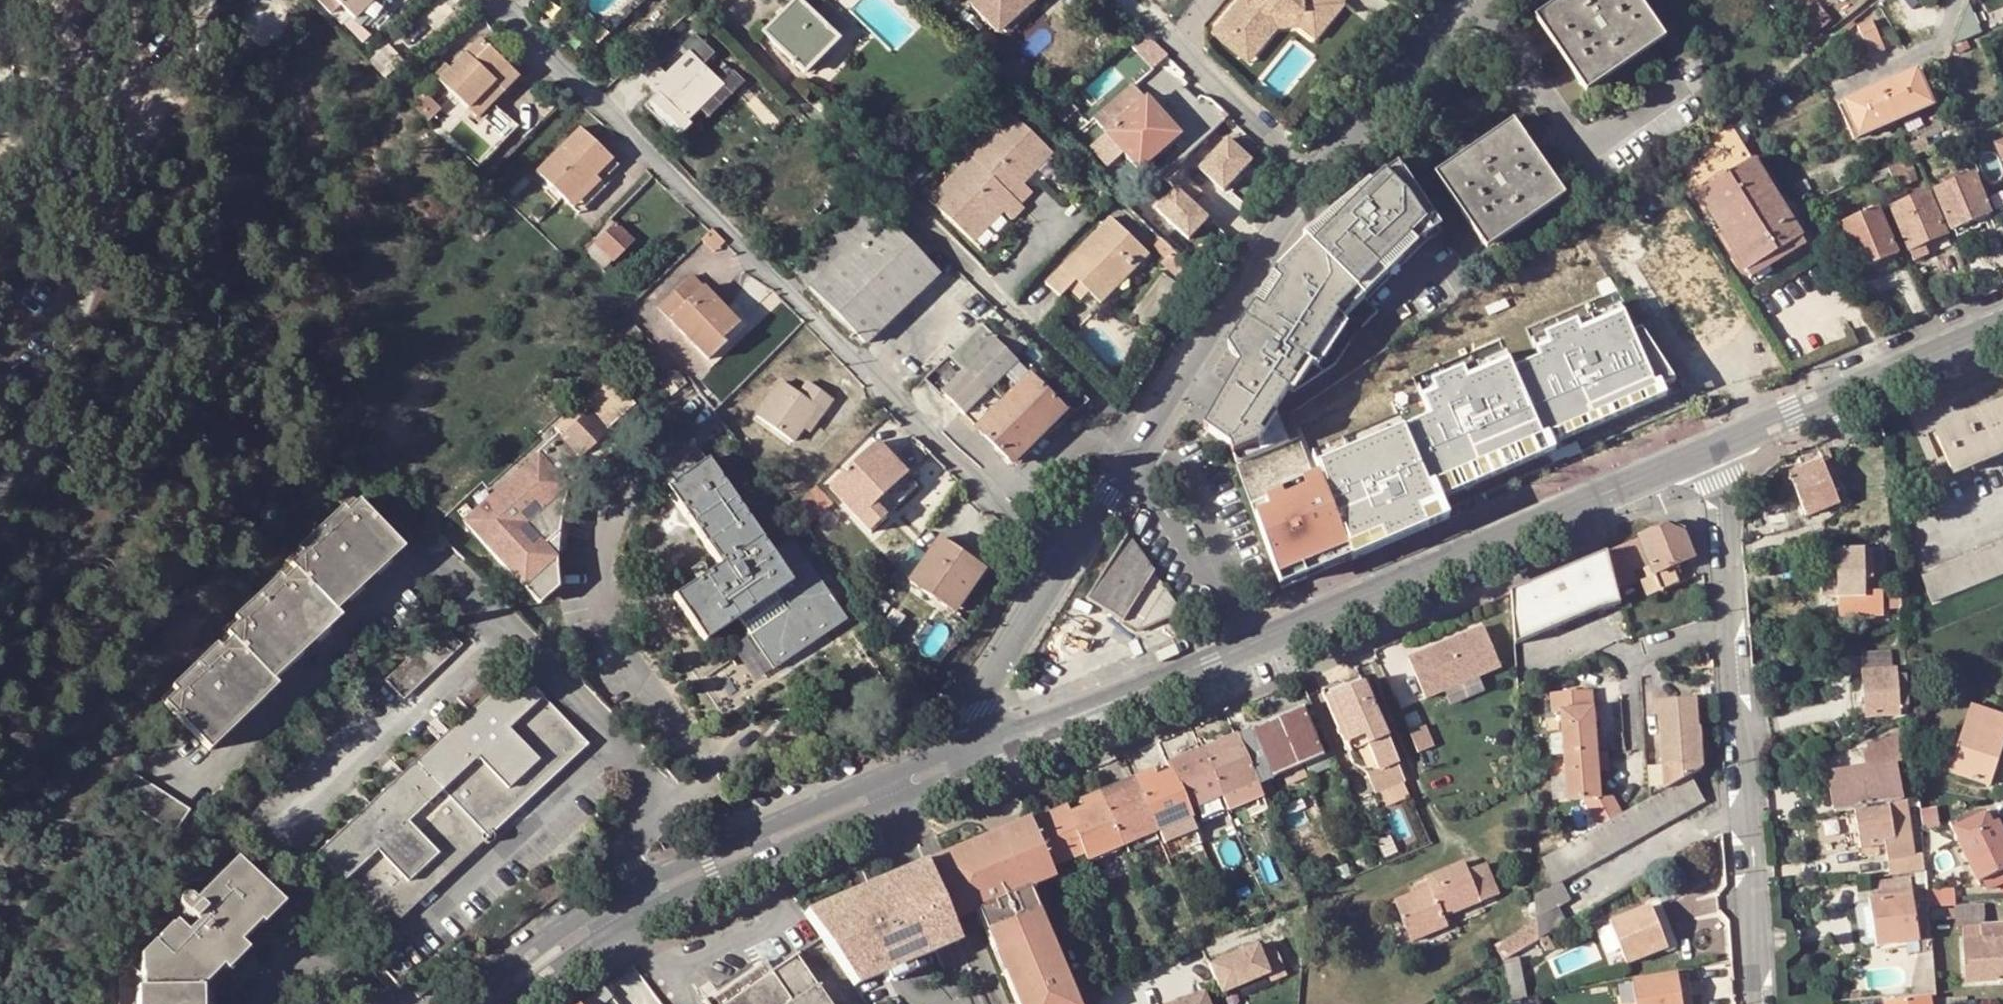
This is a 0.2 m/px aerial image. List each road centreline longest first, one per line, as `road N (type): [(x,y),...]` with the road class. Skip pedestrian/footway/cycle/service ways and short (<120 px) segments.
road 1 (tertiary): [(976,741),(980,698),(1310,177),(1459,0)]
road 2 (secondary): [(503,1003),(678,893),(1084,722),(1171,674)]
road 3 (secondary): [(1708,449),(1171,674)]
road 4 (secondary): [(976,741),(634,887),(534,952),(483,1003)]
road 5 (residential): [(0,487),(45,410),(166,87)]
road 6 (residential): [(1753,1003),(1748,730),(1730,703),(1727,635)]
road 7 (secondary): [(2002,324),(1708,449)]
road 8 (secondary): [(1171,674),(976,741)]
road 9 (residential): [(1727,635),(1730,545),(1708,449)]
road 10 (residential): [(386,1003),(352,970),(322,958),(276,974),(259,1003)]

